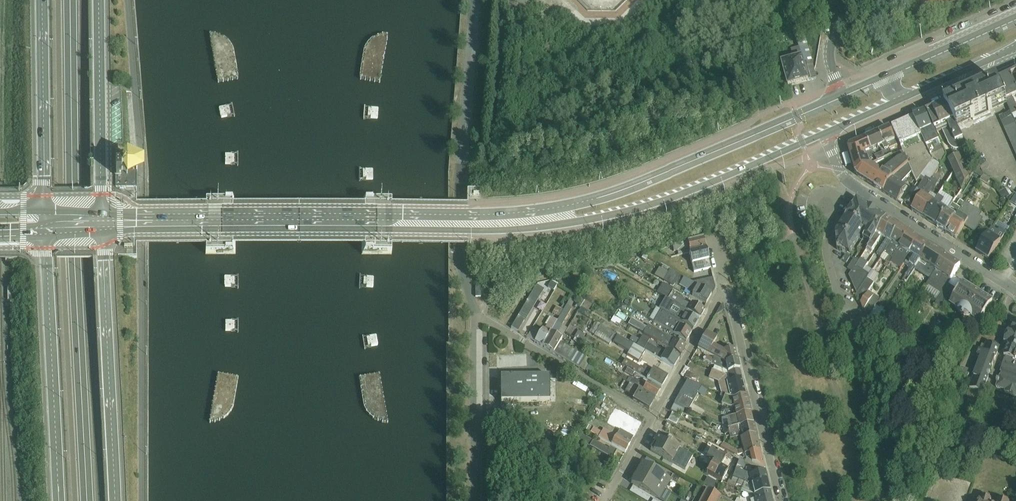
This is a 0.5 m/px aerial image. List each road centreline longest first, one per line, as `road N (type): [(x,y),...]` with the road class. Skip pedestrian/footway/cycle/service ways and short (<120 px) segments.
road 1 (secondary): [(87,500),(70,0)]
road 2 (primary): [(121,228),(515,225)]
road 3 (primary): [(838,95),(655,177),(515,225)]
road 4 (primary): [(515,225),(543,231),(623,215),(828,133)]
road 5 (secondary): [(115,500),(102,235)]
road 6 (secondary): [(44,241),(59,500)]
road 7 (unclassified): [(780,500),(724,285)]
road 8 (primary): [(101,215),(98,0)]
road 9 (primary): [(42,0),(44,215)]
road 10 (residential): [(475,320),(491,321),(651,417)]
road 11 (tertiary): [(1015,292),(848,181)]
road 12 (unclassified): [(476,500),(475,320)]
road 13 (residential): [(724,285),(651,417)]
road 14 (primary): [(1015,18),(895,71)]
road 15 (primary): [(903,98),(1015,47)]

